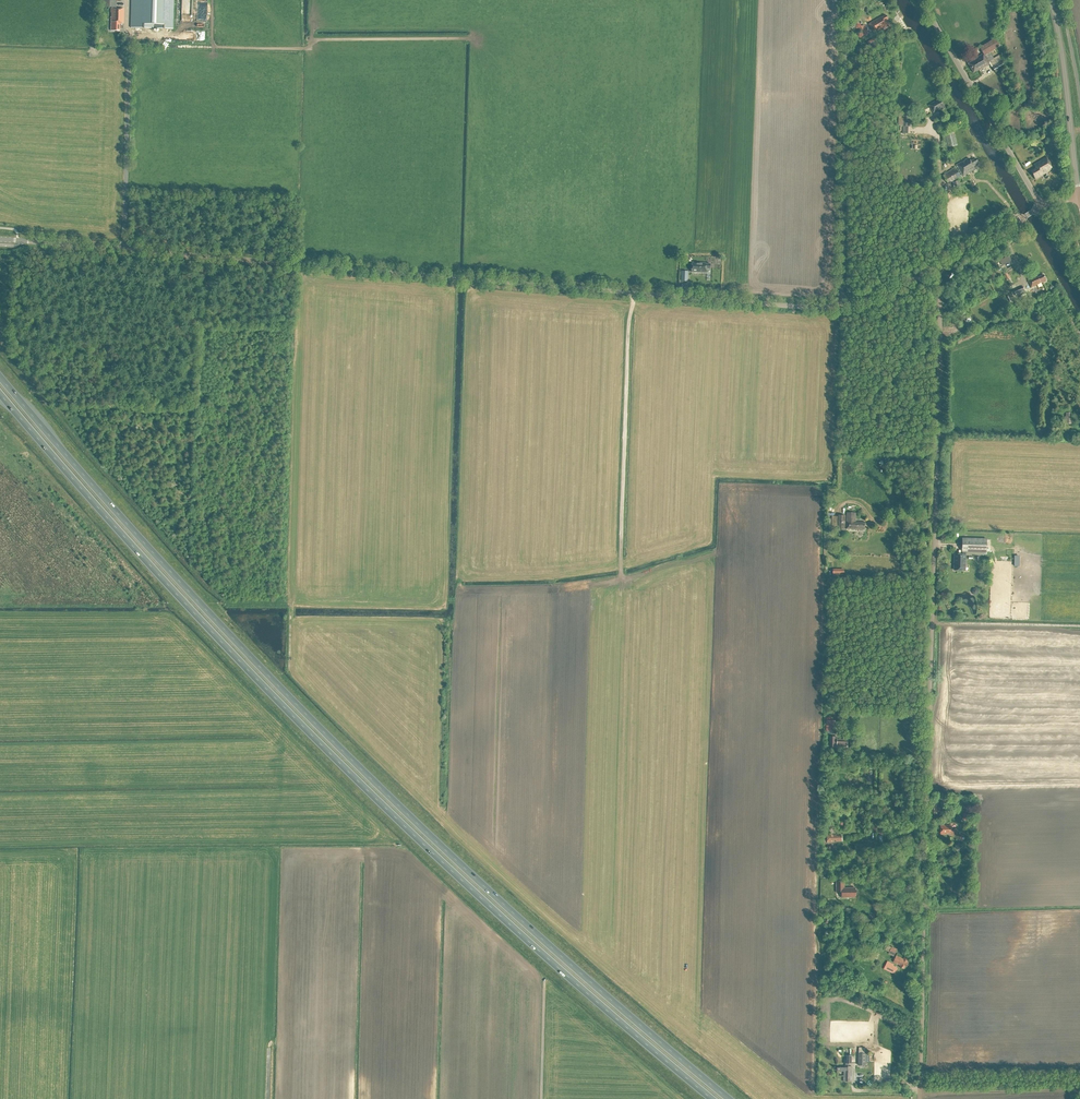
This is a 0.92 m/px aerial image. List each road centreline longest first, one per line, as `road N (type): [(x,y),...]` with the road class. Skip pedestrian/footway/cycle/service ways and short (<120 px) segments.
road 1 (trunk): [(729,1098),(371,778),(214,618),(0,376)]
road 2 (trunk): [(0,393),(201,621),(358,781),(712,1098)]
road 3 (tertiary): [(841,305),(0,239)]
road 4 (track): [(941,266),(919,1098)]
road 5 (unclassified): [(841,305),(841,0)]
road 6 (unclassified): [(1042,206),(921,0)]
road 7 (tertiary): [(841,305),(906,285),(1042,206)]
road 8 (tertiary): [(1079,198),(1049,0)]

